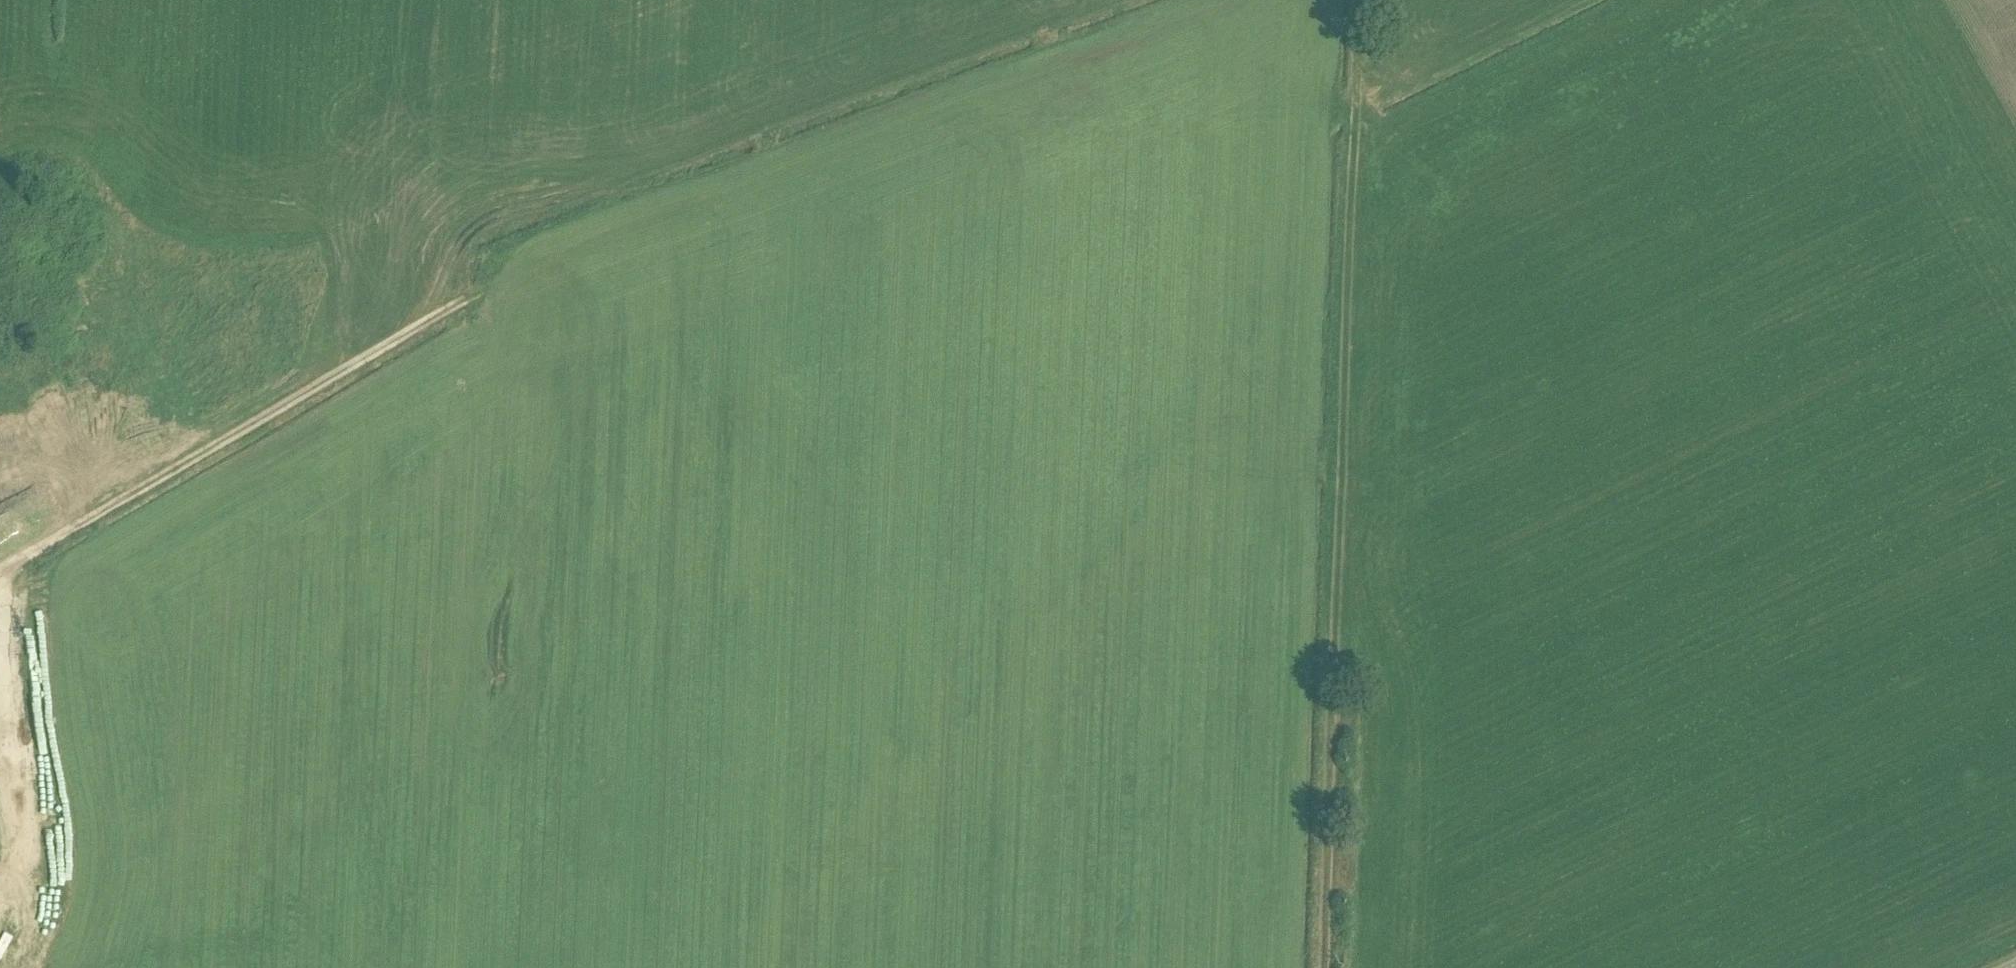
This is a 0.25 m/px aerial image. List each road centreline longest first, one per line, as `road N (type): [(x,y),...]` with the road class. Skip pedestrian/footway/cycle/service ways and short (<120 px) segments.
road 1 (track): [(1231,0),(434,315),(0,585)]
road 2 (track): [(1365,0),(1325,967)]

